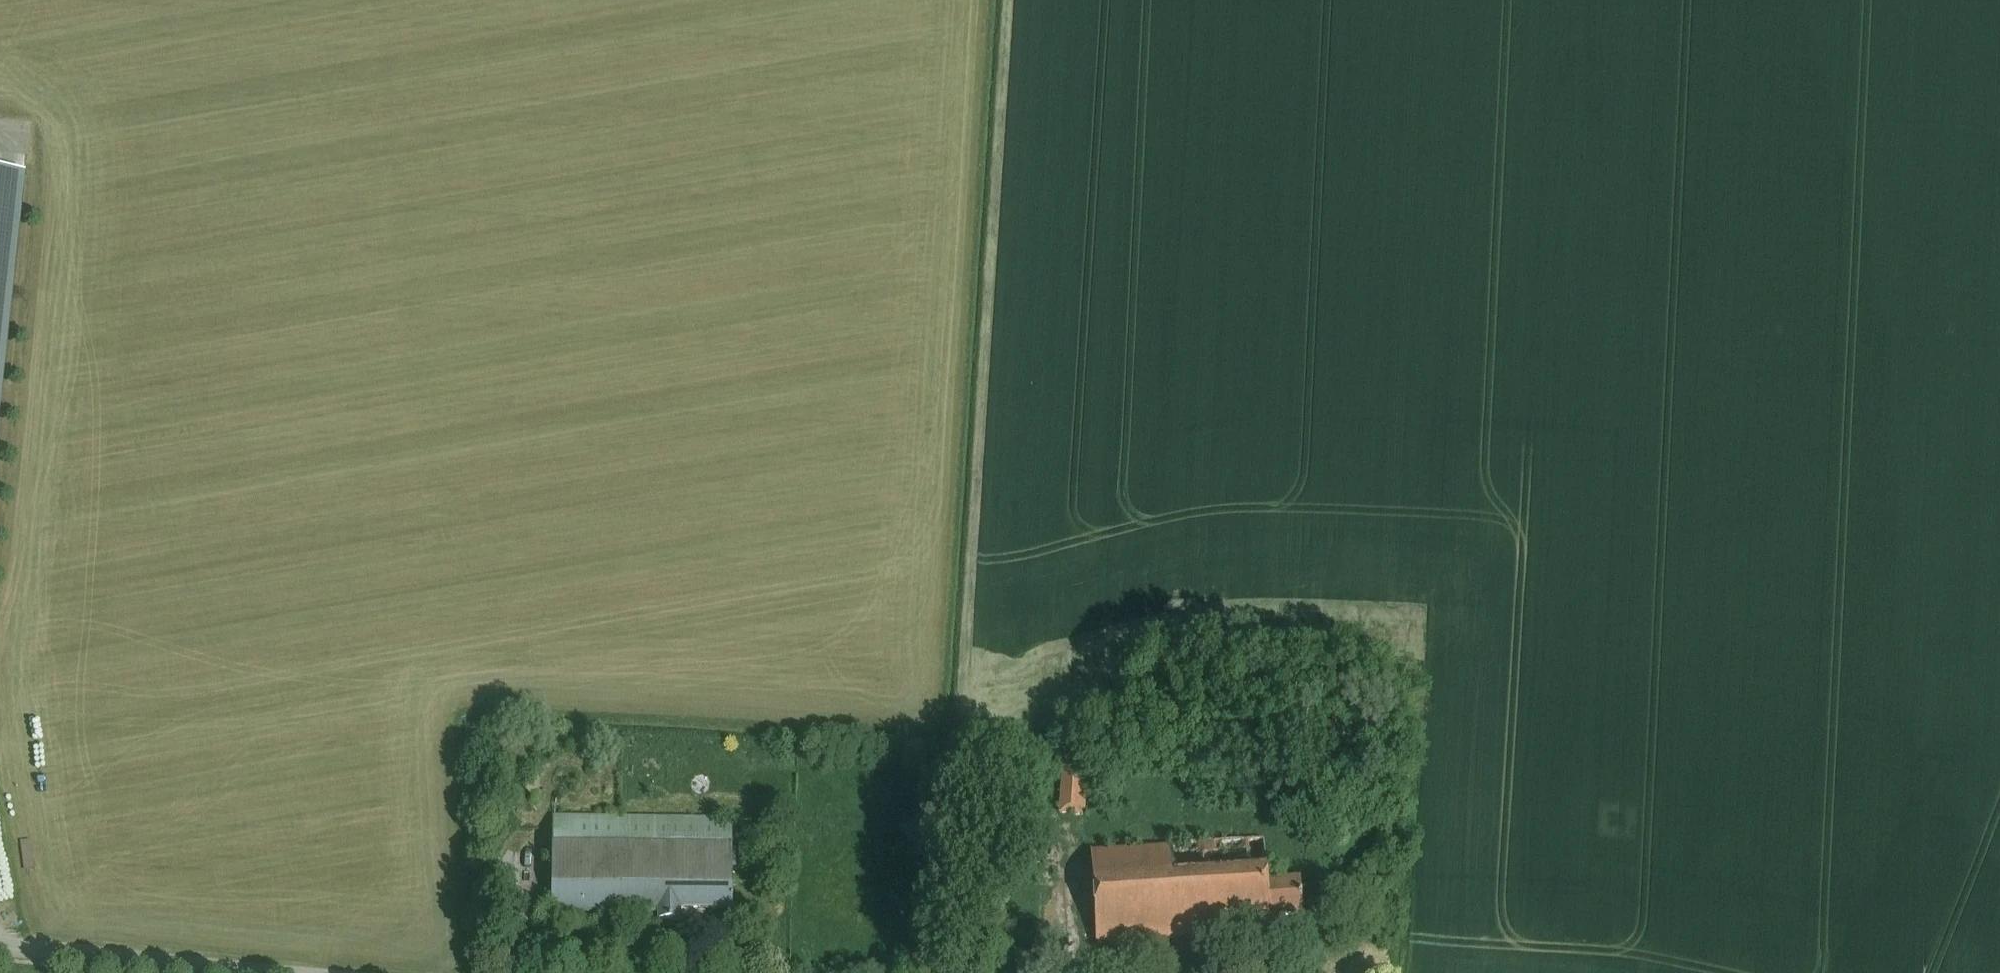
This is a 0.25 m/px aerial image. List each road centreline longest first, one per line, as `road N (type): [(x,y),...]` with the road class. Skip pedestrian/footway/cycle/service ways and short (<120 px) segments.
road 1 (tertiary): [(0,947),(266,972)]

